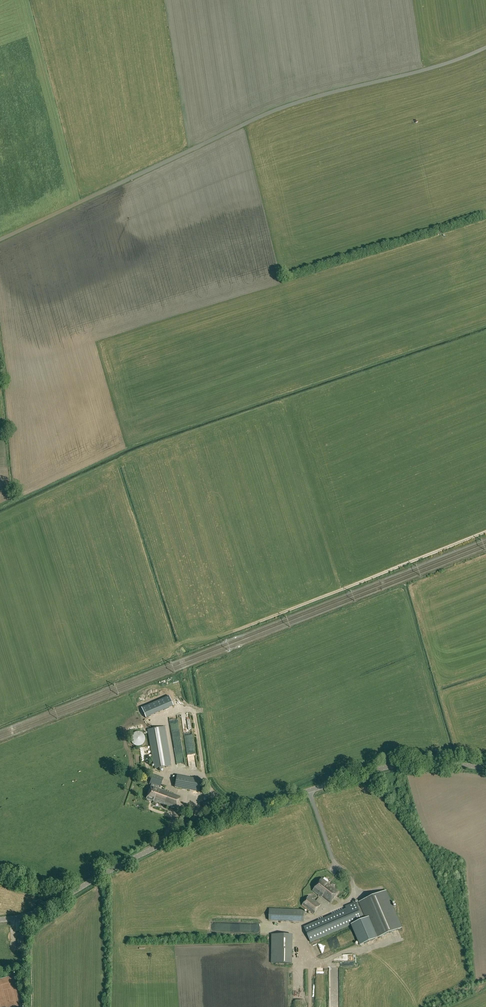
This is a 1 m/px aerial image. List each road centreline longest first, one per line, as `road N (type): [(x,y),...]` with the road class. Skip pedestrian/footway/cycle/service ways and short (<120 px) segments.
road 1 (unclassified): [(0,239),(258,117),(485,48)]
road 2 (tertiary): [(0,920),(49,907),(208,825),(353,776),(413,763),(485,767)]
road 3 (track): [(234,631),(485,532)]
road 4 (track): [(186,669),(203,774),(233,816)]

